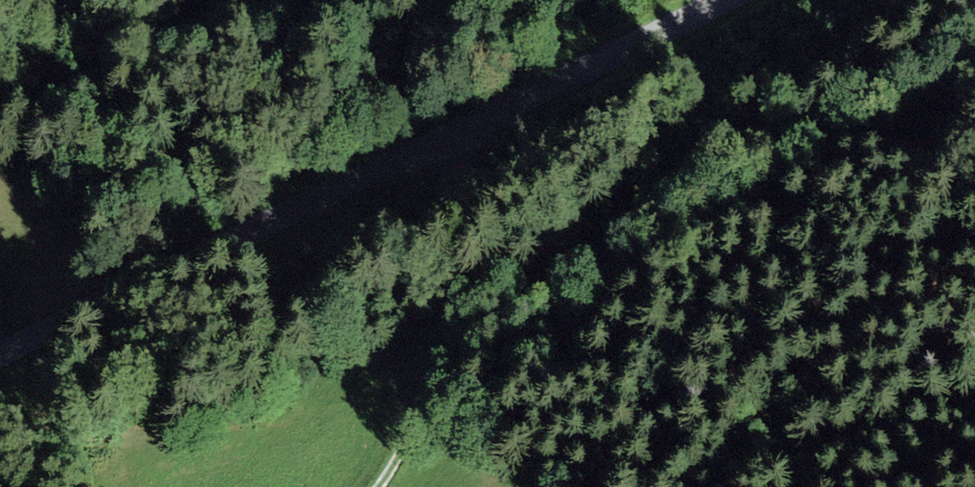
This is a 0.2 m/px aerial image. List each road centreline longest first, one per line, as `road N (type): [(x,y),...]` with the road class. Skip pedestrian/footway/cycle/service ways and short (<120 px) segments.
road 1 (tertiary): [(0,351),(724,0)]
road 2 (unclassified): [(904,0),(809,84),(708,190),(421,410),(380,486)]

